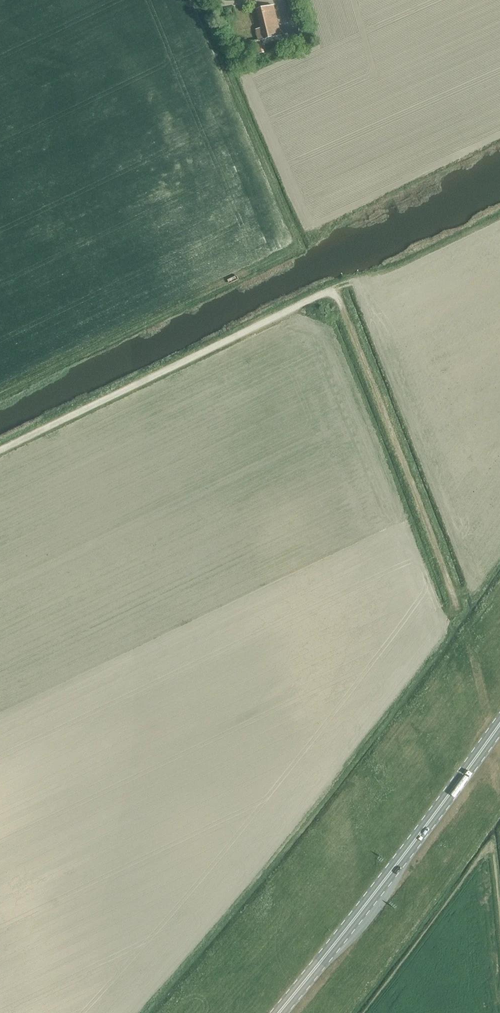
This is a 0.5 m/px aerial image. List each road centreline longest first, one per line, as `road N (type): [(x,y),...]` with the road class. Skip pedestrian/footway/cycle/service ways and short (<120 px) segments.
road 1 (track): [(0,450),(332,294),(454,600),(448,613)]
road 2 (primary): [(279,1012),(499,723)]

